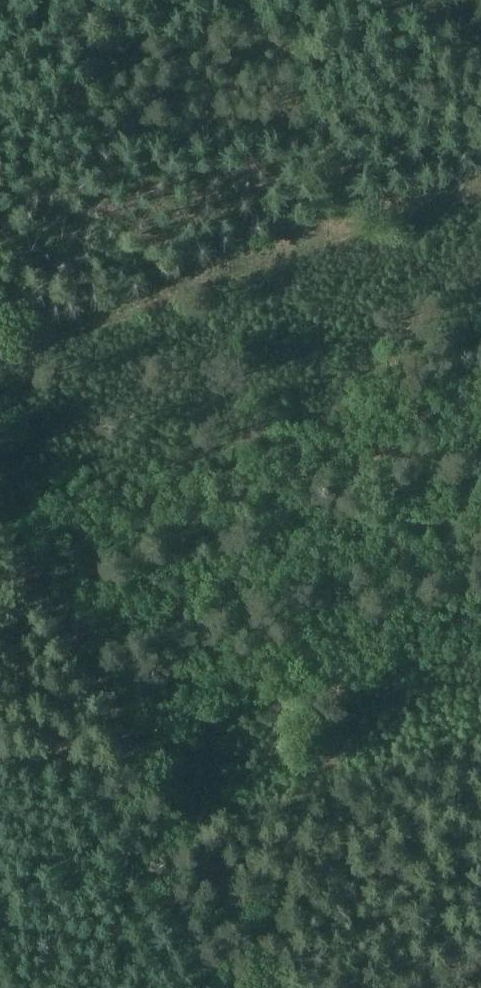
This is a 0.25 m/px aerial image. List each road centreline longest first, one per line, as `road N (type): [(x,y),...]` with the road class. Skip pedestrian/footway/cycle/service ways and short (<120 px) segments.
road 1 (track): [(0,503),(286,987)]

